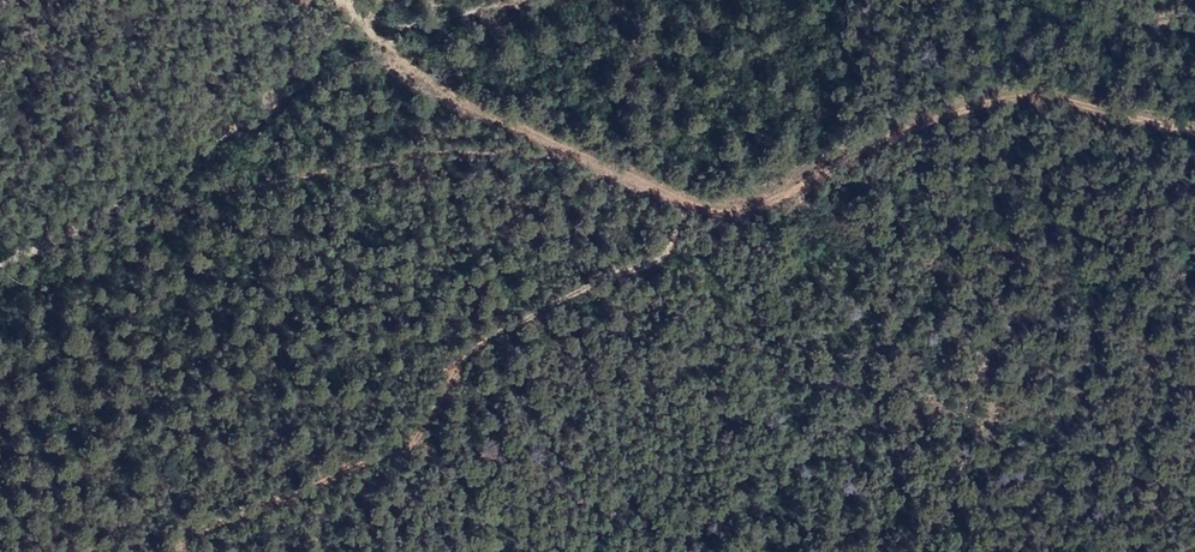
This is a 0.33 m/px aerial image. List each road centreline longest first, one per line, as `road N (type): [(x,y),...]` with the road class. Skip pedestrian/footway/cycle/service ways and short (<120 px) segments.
road 1 (track): [(334,0),(412,74),(465,109),(573,147),(704,208),(777,202),(844,158),(943,110),(1024,91),(1194,128)]
road 2 (track): [(686,201),(676,244),(659,260),(496,336),(471,357),(417,441),(158,551)]

